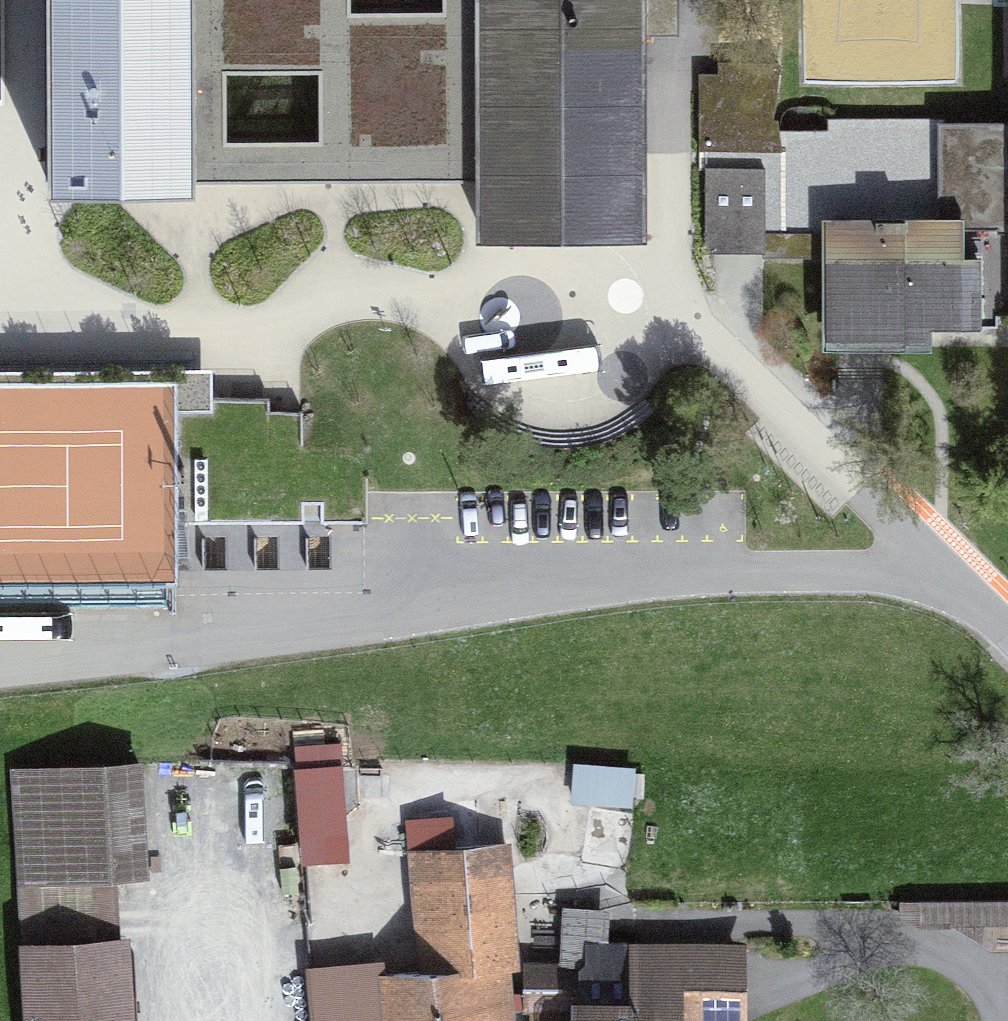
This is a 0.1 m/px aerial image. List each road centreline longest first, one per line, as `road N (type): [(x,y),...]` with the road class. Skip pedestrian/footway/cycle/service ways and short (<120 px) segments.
road 1 (motorway): [(0,194),(1007,388)]

